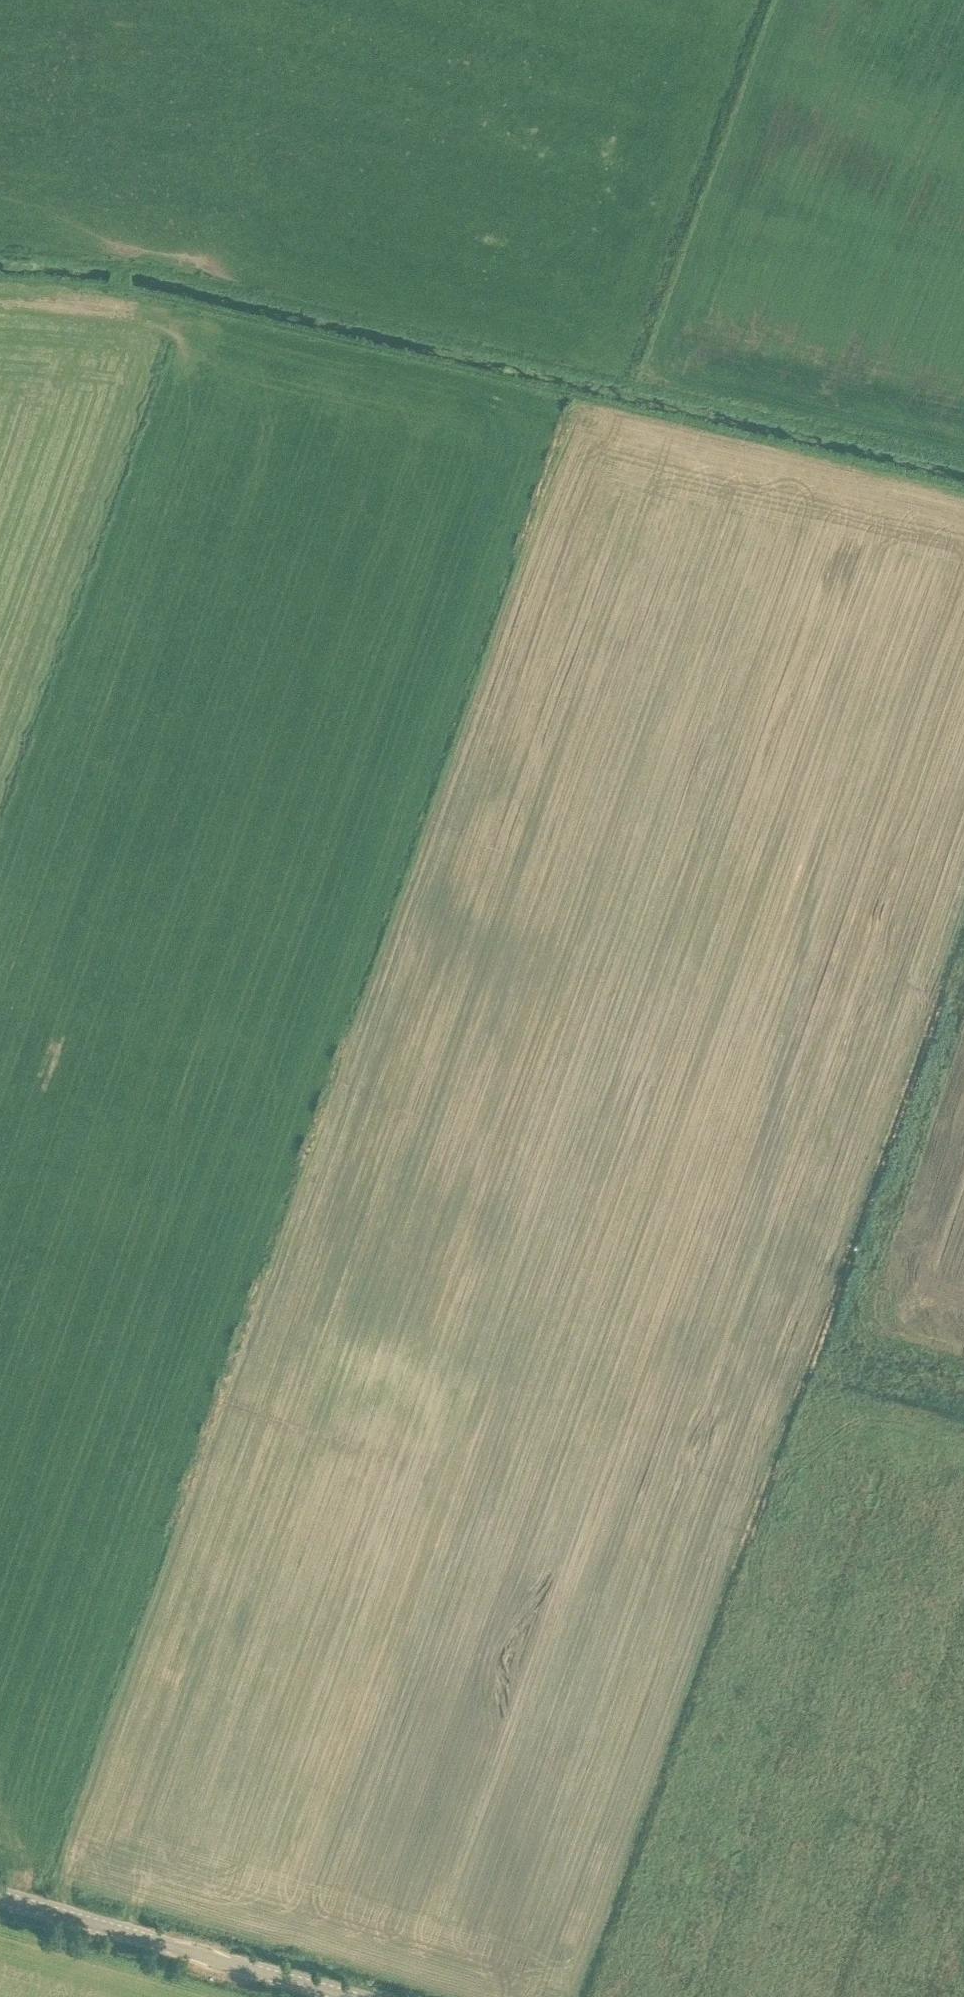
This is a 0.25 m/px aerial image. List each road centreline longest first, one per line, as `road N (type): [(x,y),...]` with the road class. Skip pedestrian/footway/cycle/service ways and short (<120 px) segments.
road 1 (unclassified): [(302,1996),(0,1902)]

